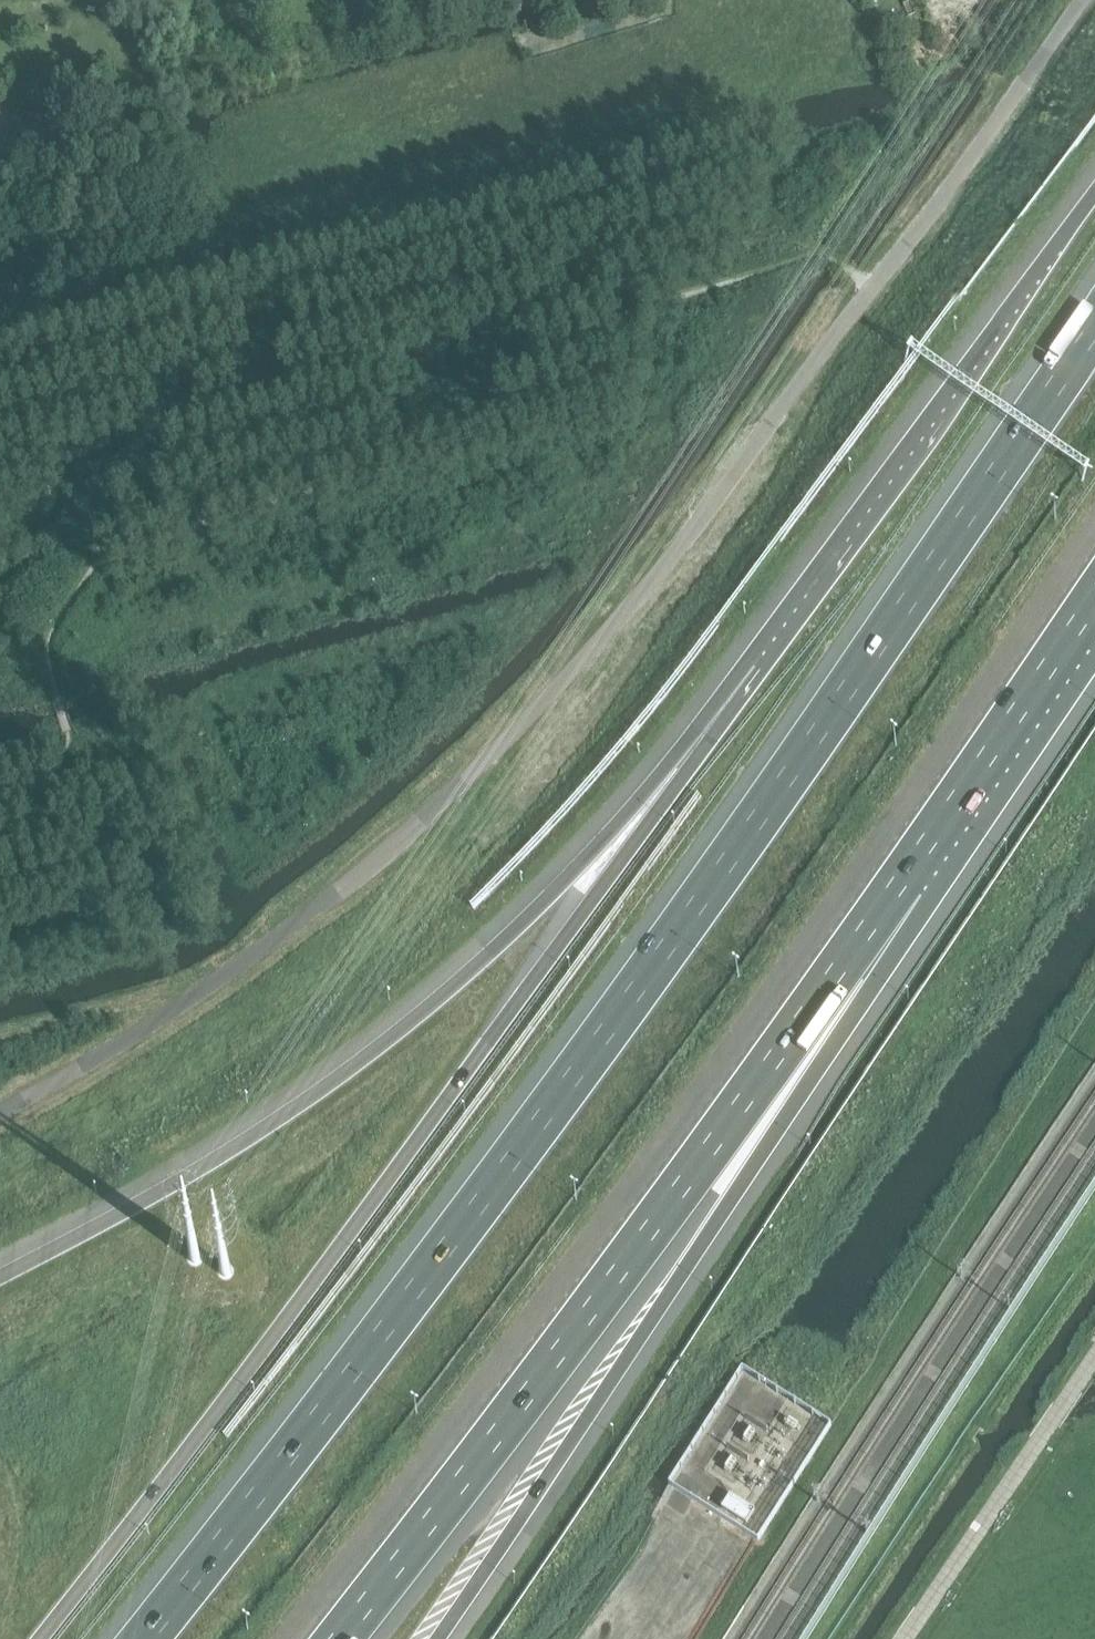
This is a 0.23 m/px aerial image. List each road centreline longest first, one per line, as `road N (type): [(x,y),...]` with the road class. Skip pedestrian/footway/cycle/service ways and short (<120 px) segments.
road 1 (motorway): [(1094,332),(459,1233),(140,1638)]
road 2 (residential): [(0,1113),(200,998),(365,869),(497,745),(609,619),(847,324),(1088,0)]
road 3 (motorway): [(762,662),(451,1097),(41,1638)]
road 4 (motorway): [(762,662),(494,953),(366,1059),(229,1151),(0,1276)]
road 5 (motorway): [(340,1638),(898,883)]
road 6 (motorway): [(439,1638),(828,1054),(898,883)]
road 7 (motorway): [(1094,200),(762,662)]
road 8 (motorway): [(898,883),(1094,599)]
road 9 (track): [(1094,1359),(908,1638)]

